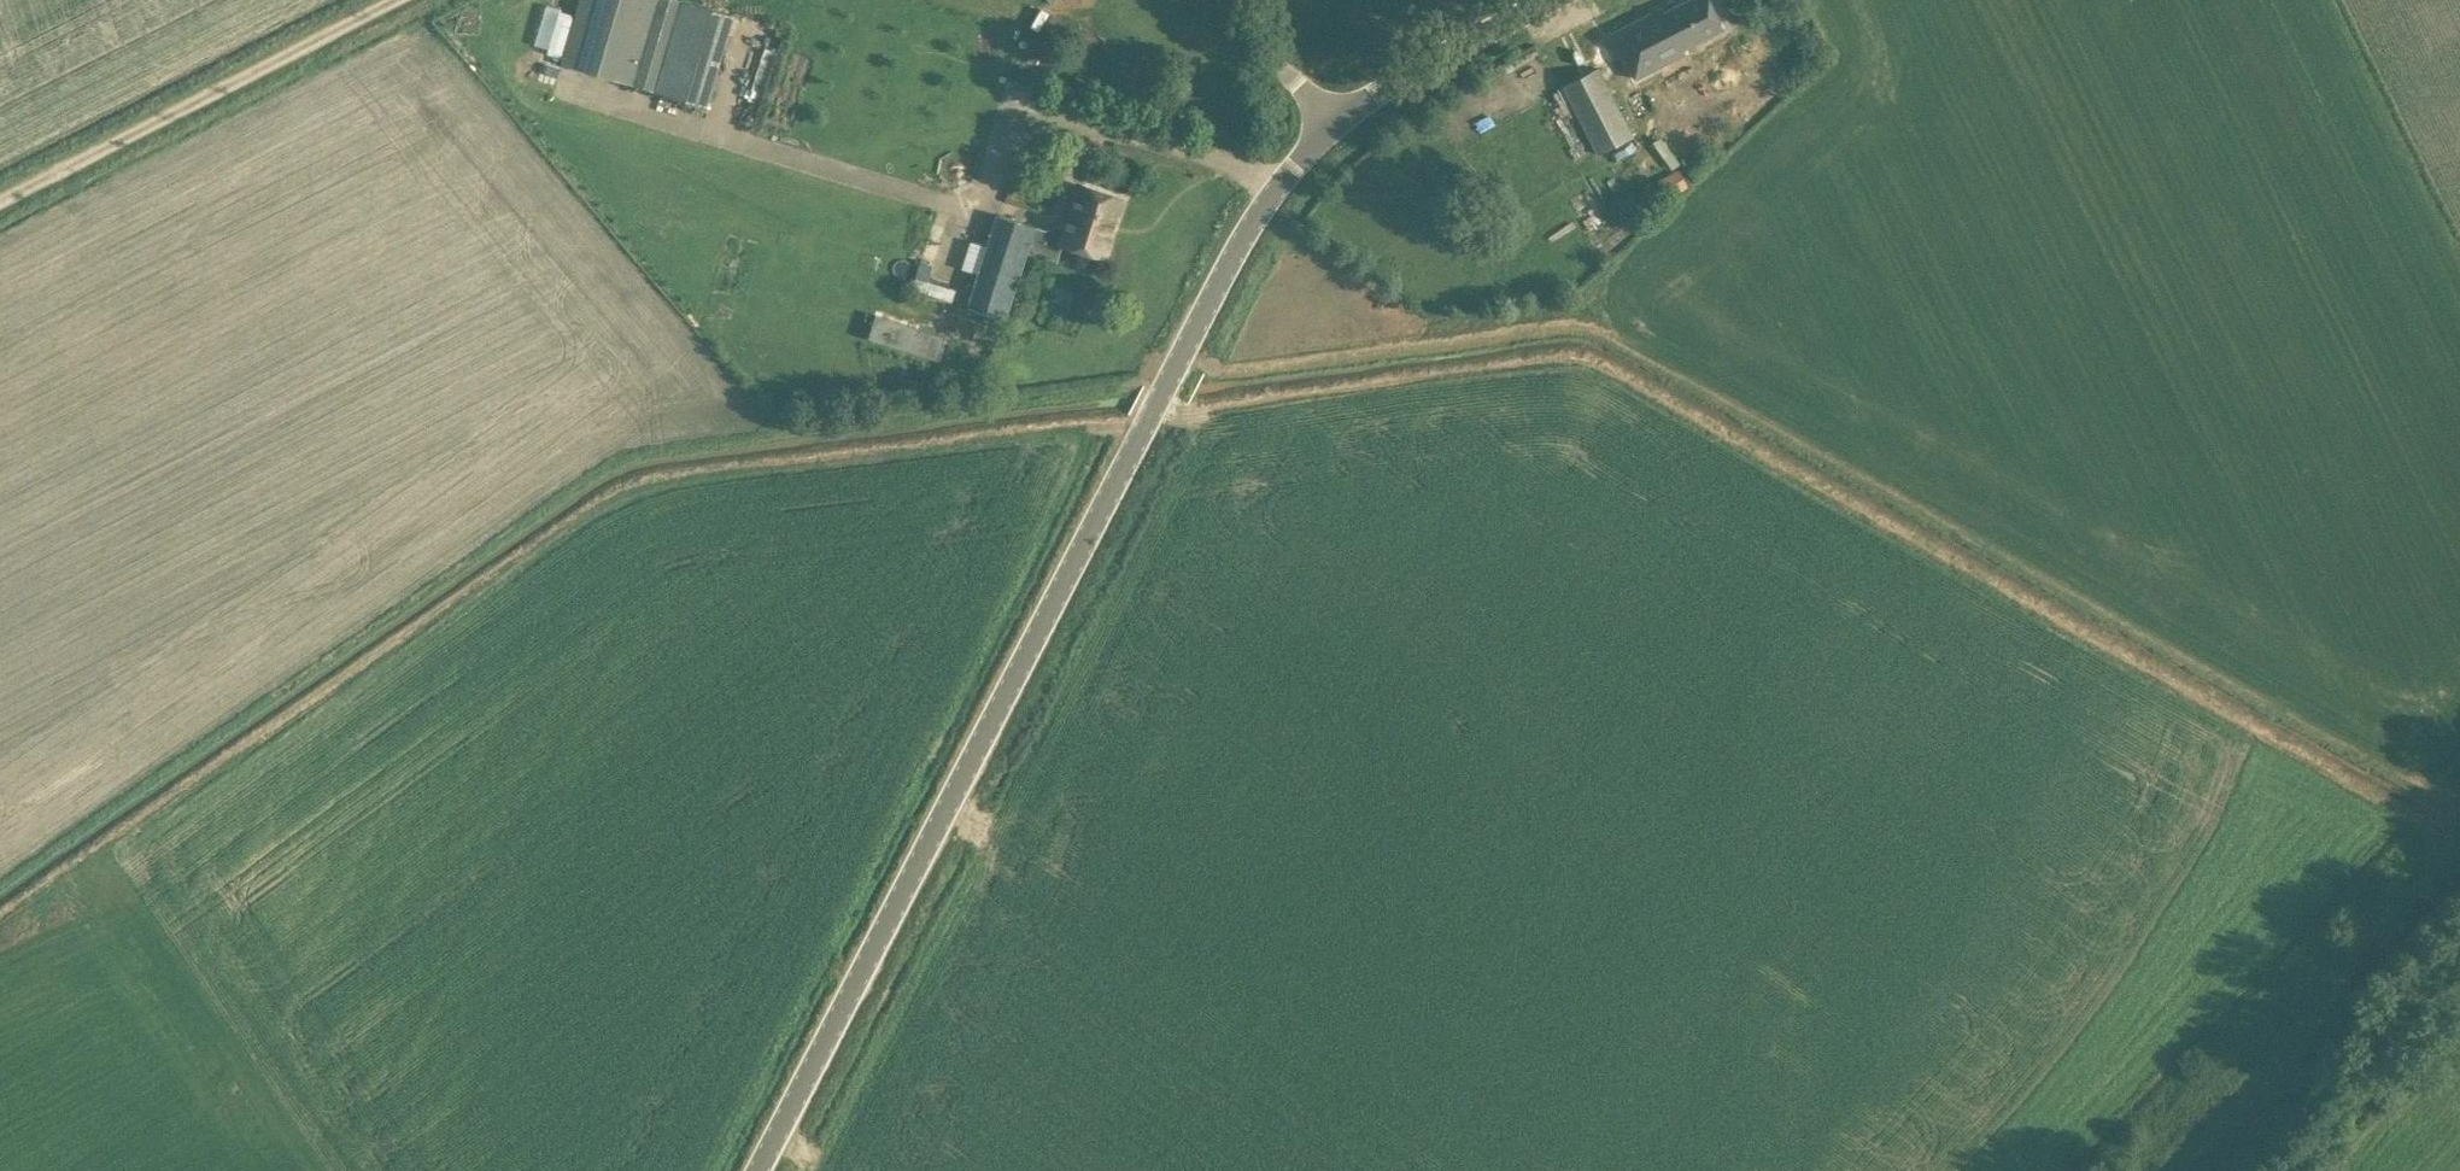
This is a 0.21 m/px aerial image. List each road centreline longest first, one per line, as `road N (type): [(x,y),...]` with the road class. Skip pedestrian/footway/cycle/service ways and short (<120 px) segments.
road 1 (unclassified): [(757,1170),(1254,221),(1331,119),(1539,0)]
road 2 (track): [(421,0),(0,214)]
road 3 (track): [(2188,1170),(2327,1030),(2359,958),(2459,849)]
road 4 (track): [(1331,119),(1271,57),(1238,0)]

